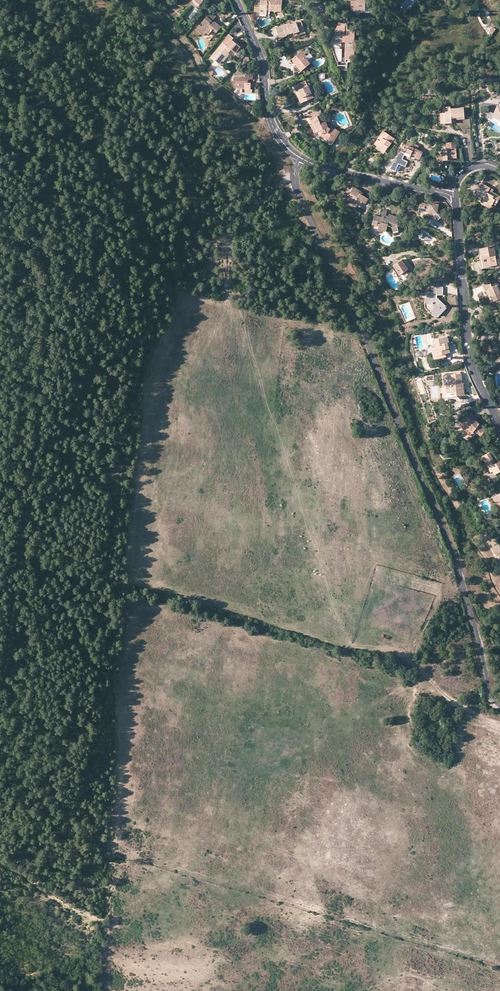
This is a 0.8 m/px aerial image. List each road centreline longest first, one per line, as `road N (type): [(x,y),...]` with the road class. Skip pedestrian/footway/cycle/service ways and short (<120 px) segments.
road 1 (residential): [(455,197),(327,169),(290,151),(273,126),(259,52),(236,0)]
road 2 (residential): [(499,427),(468,354),(455,197)]

